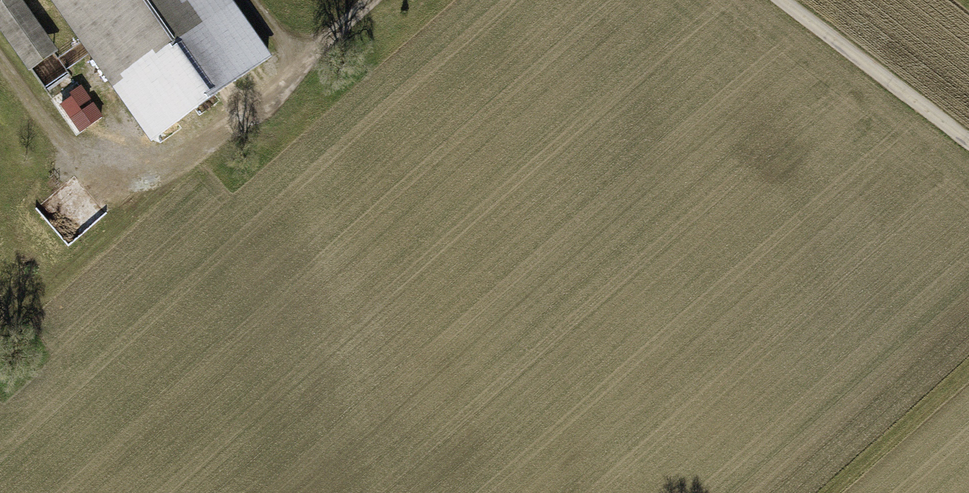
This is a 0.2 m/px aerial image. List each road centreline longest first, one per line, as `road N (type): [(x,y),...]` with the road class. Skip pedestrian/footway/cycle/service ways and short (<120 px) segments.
road 1 (track): [(0,325),(274,93)]
road 2 (track): [(0,61),(48,109),(120,112),(274,93)]
road 3 (unclassified): [(968,137),(788,0)]
road 4 (track): [(825,492),(968,364)]
road 5 (track): [(274,93),(383,0)]

